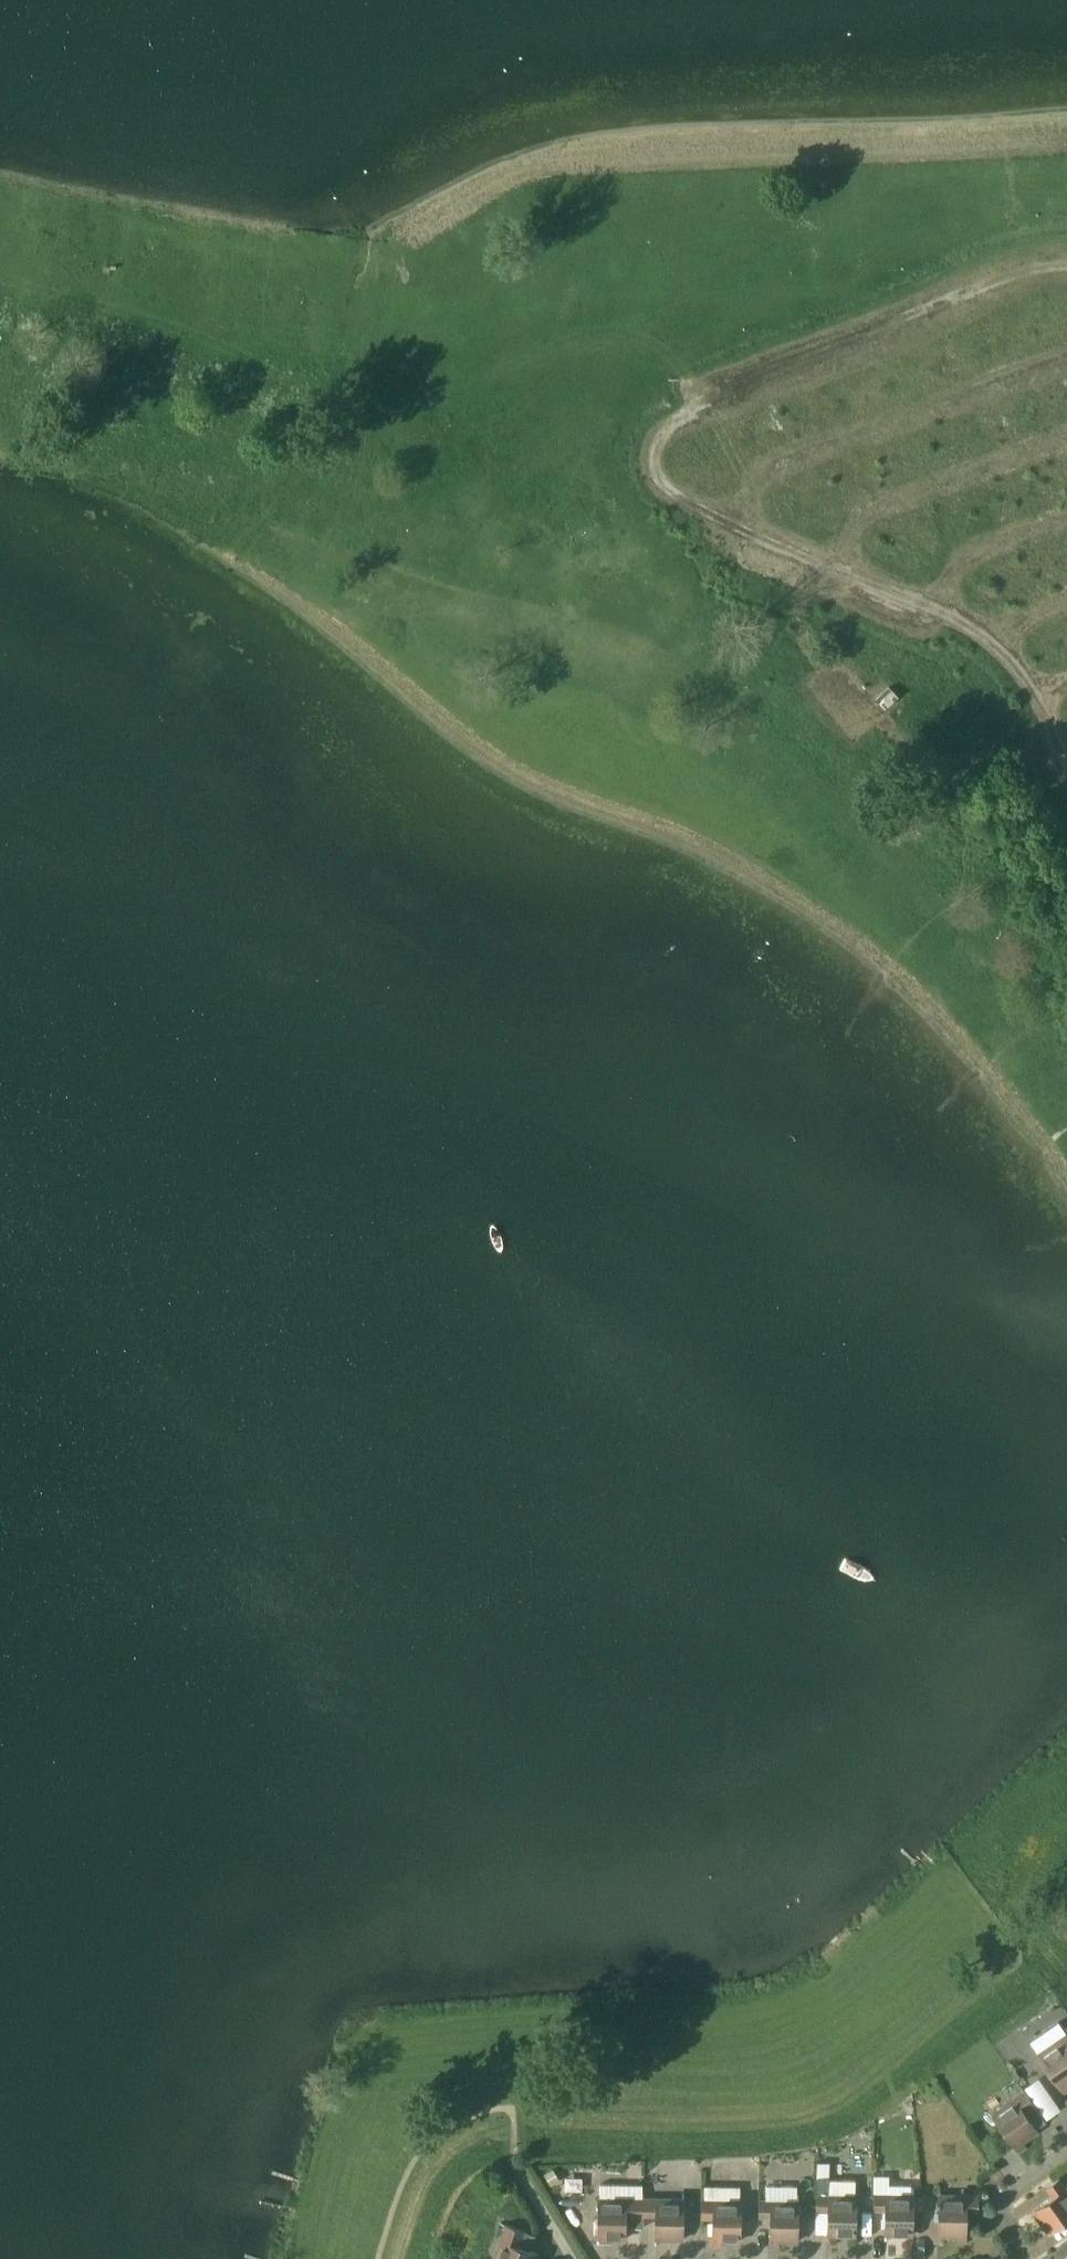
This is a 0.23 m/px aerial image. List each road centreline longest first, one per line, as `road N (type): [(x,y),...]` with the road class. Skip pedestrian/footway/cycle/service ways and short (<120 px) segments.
road 1 (residential): [(1022,2258),(1007,2207),(1066,2158)]

